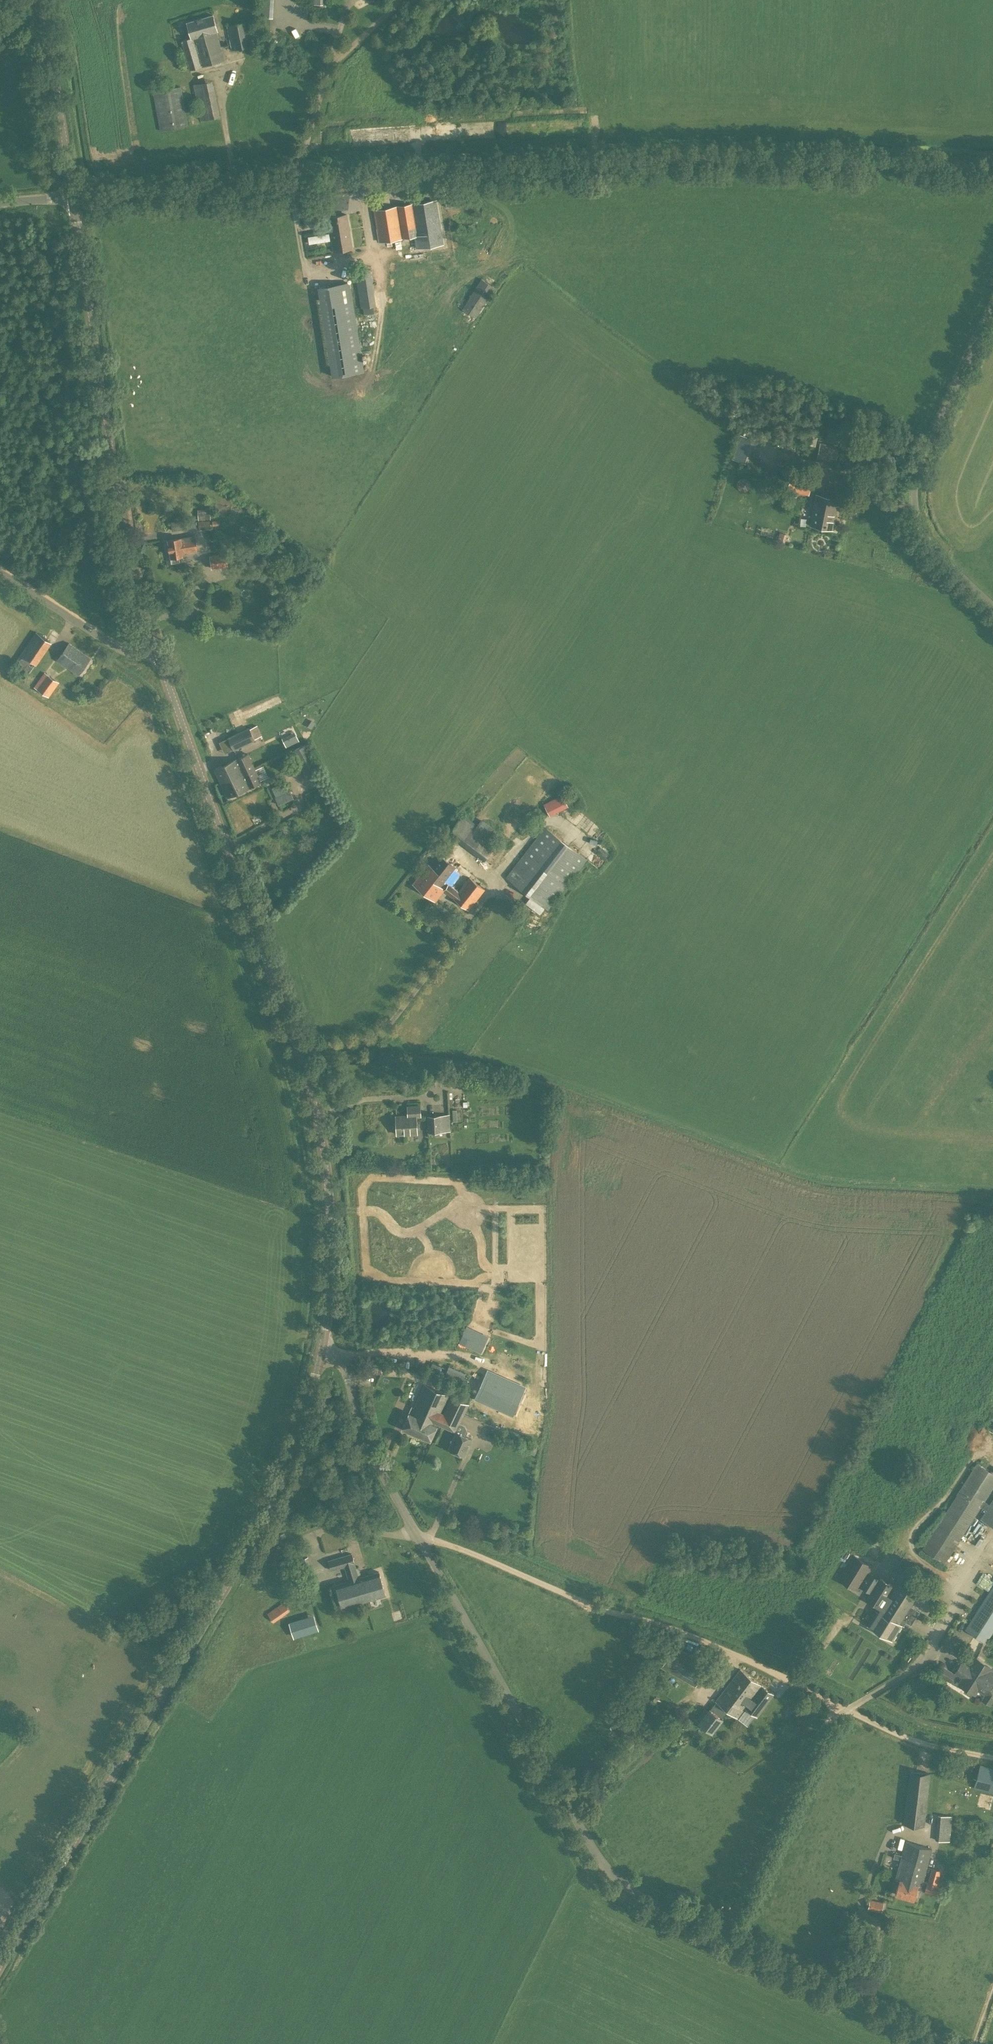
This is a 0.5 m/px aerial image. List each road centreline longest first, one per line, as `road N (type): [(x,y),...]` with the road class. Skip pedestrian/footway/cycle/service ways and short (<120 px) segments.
road 1 (unclassified): [(72,195),(441,165),(661,157),(992,164)]
road 2 (unclassified): [(727,1930),(615,1876),(594,1854),(415,1532),(320,1320)]
road 3 (tertiary): [(0,1962),(267,1494),(307,1385),(320,1320)]
road 4 (tertiary): [(320,1320),(327,1182),(313,1084),(171,680)]
road 5 (track): [(415,1532),(764,1666),(907,1737),(992,1755)]
road 6 (tertiary): [(171,680),(113,478),(72,195)]
road 7 (unclassified): [(992,602),(923,533),(911,516),(908,478),(913,451),(992,301)]
road 8 (unclassified): [(727,1930),(819,1731),(848,1707)]
road 9 (unclassified): [(952,2043),(727,1930)]
road 10 (unclassified): [(171,680),(0,573)]
road 11 (tertiary): [(72,195),(43,0)]

